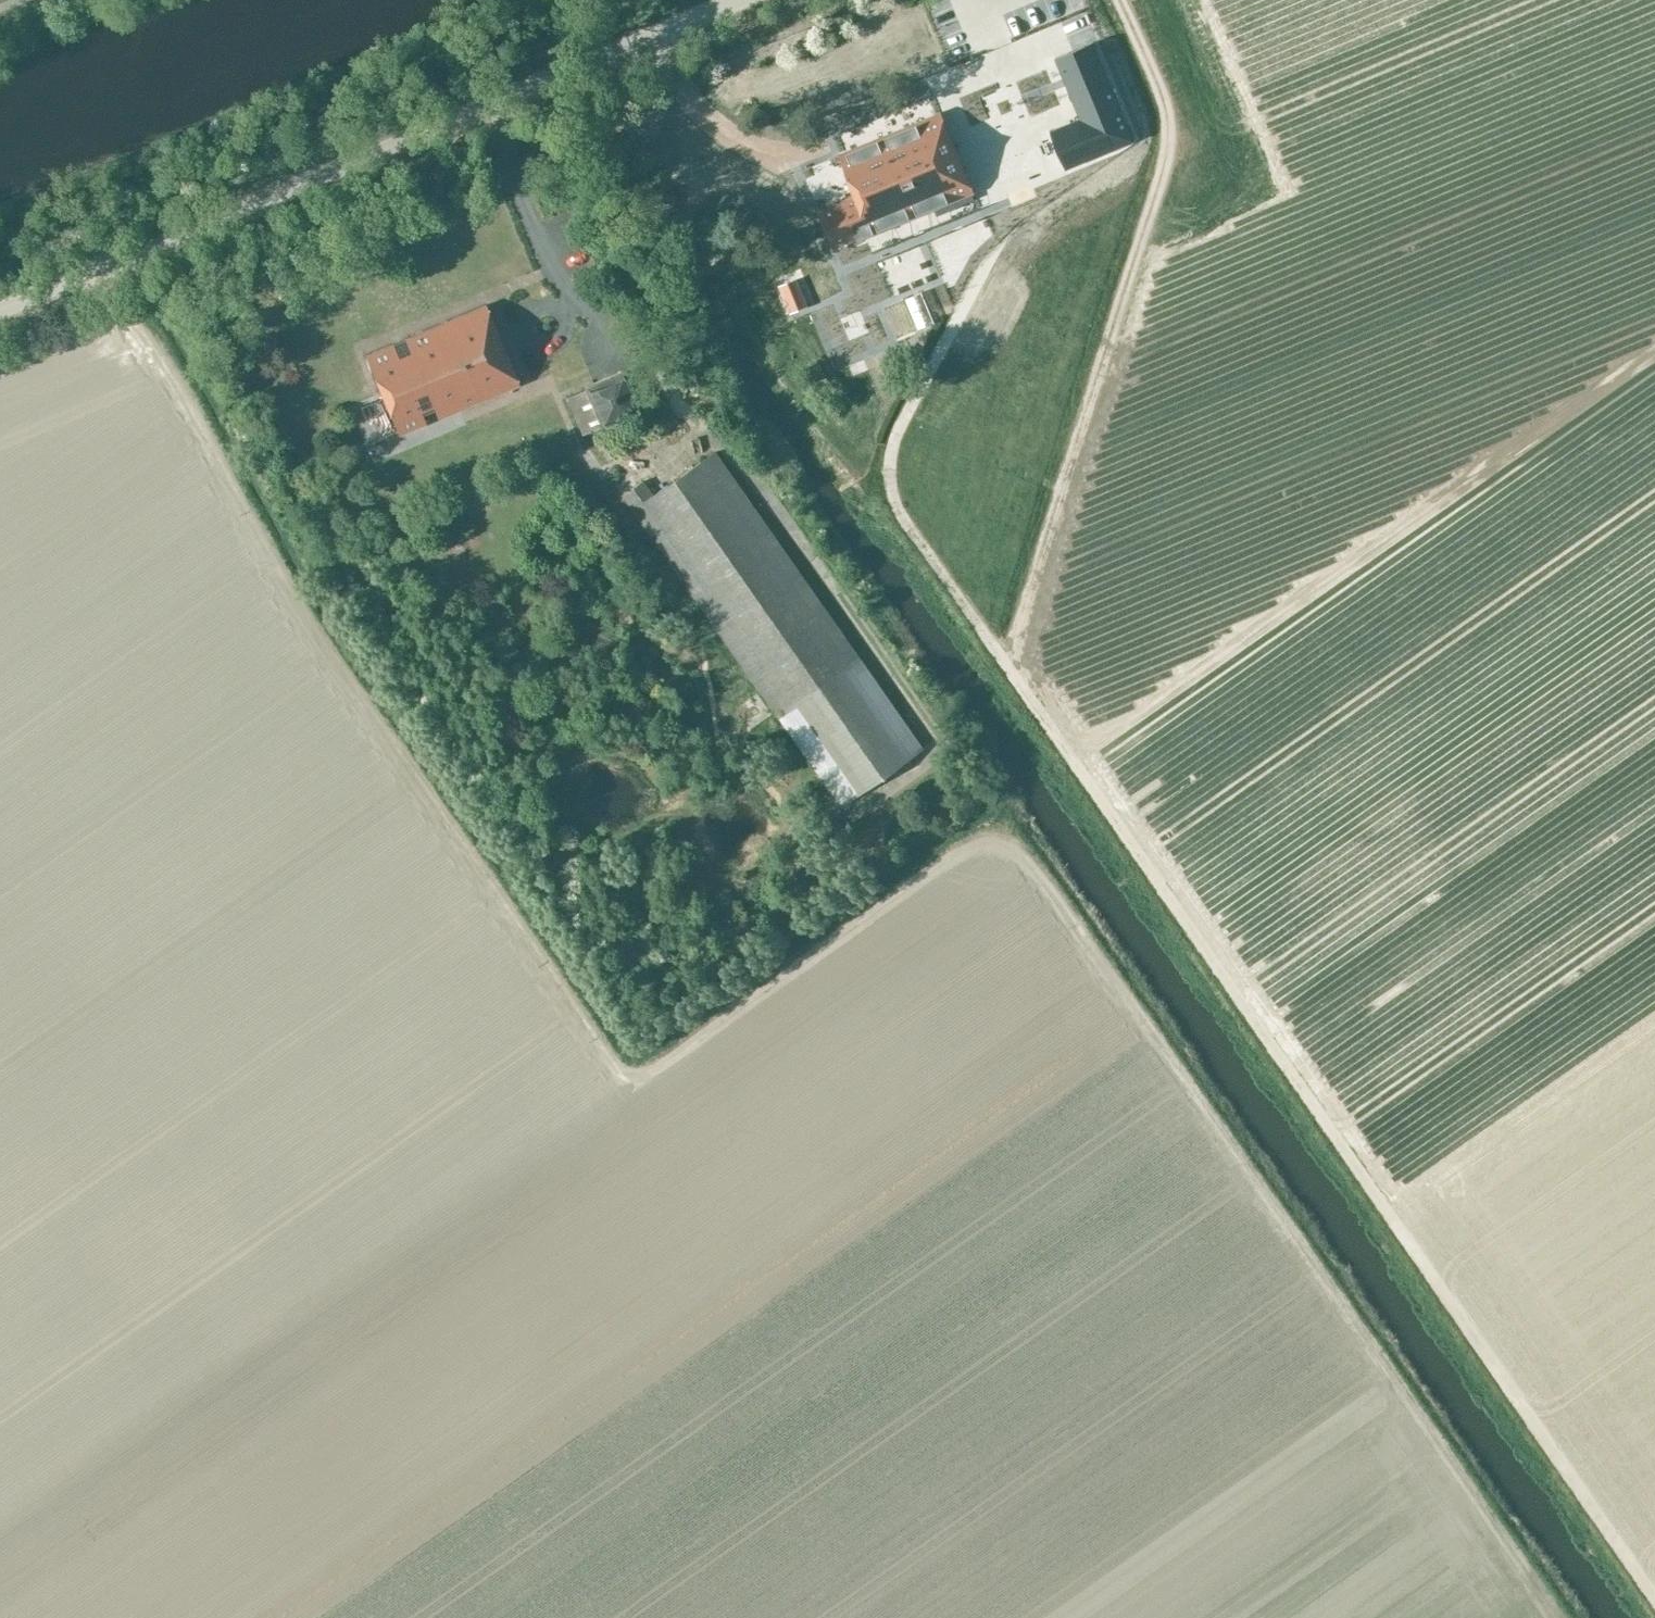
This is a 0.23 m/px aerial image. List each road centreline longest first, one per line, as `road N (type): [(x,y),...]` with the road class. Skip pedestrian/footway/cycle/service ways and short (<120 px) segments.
road 1 (track): [(1654,1595),(888,489),(889,440),(970,291),(1057,204),(1158,146),(1000,204),(995,182)]
road 2 (unclassified): [(0,307),(737,0)]

